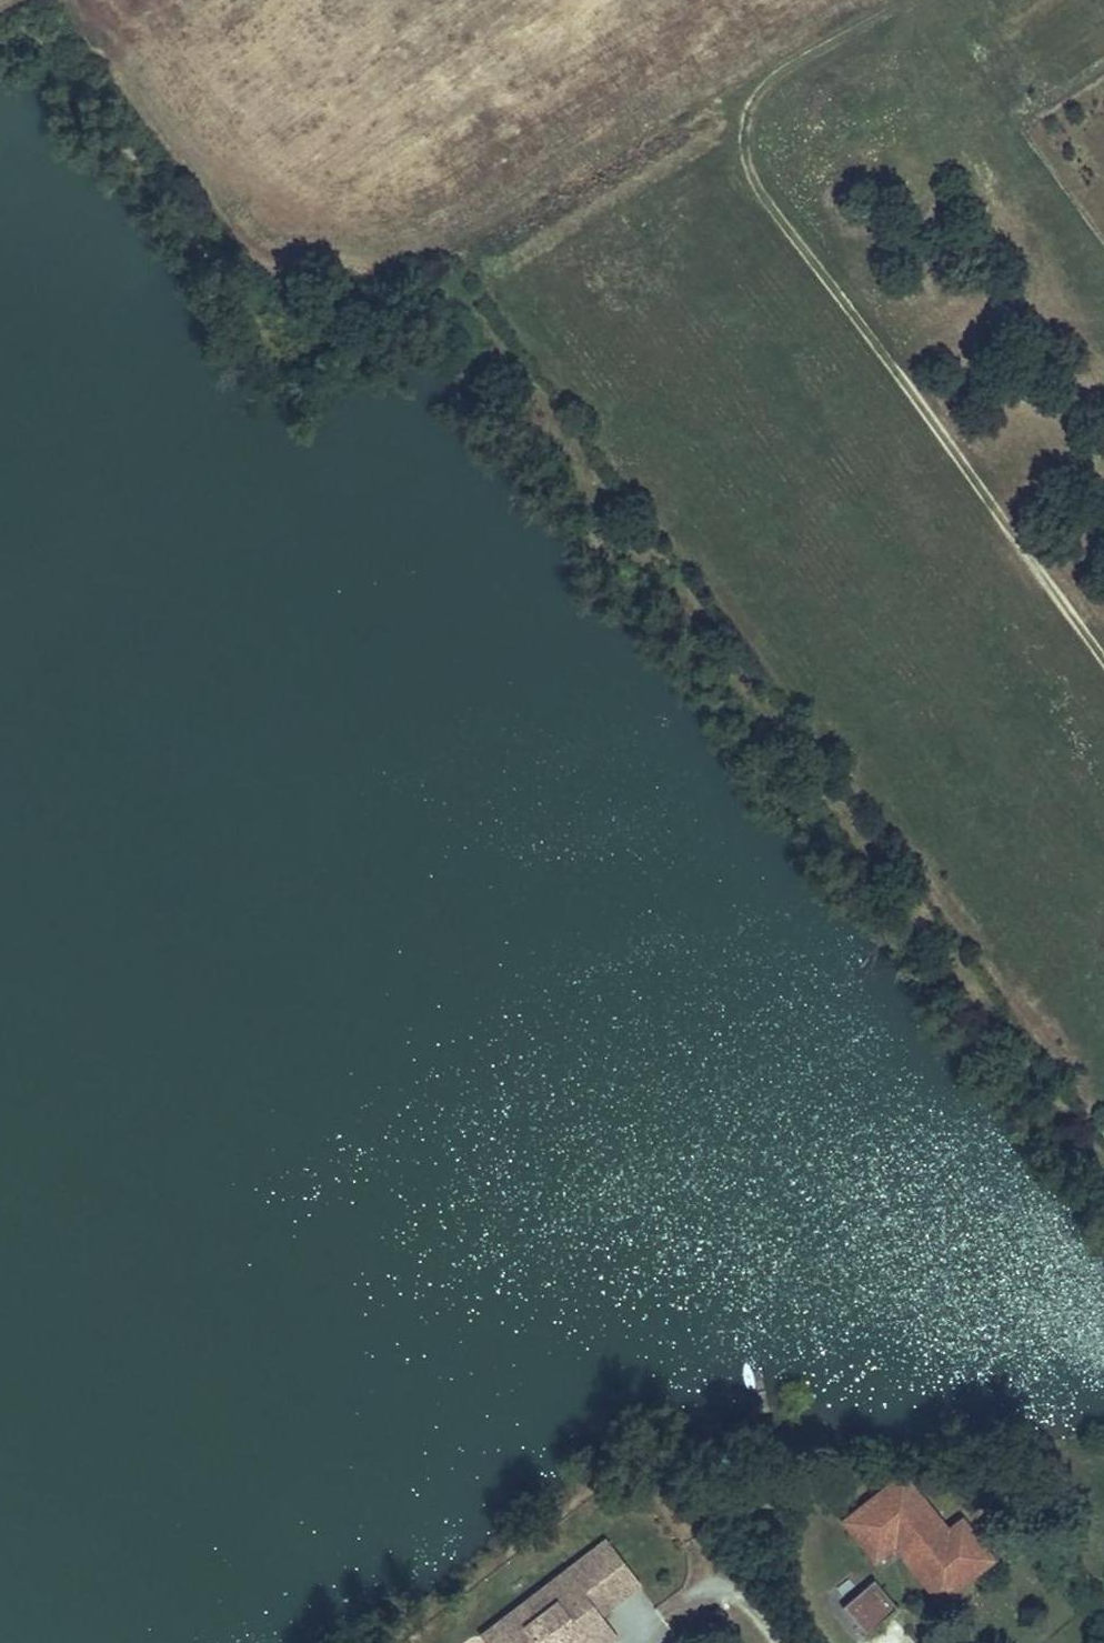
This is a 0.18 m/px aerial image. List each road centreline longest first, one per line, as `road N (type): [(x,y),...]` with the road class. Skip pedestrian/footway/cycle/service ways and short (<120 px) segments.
road 1 (track): [(1103,649),(743,153),(739,125),(755,91),(897,0)]

